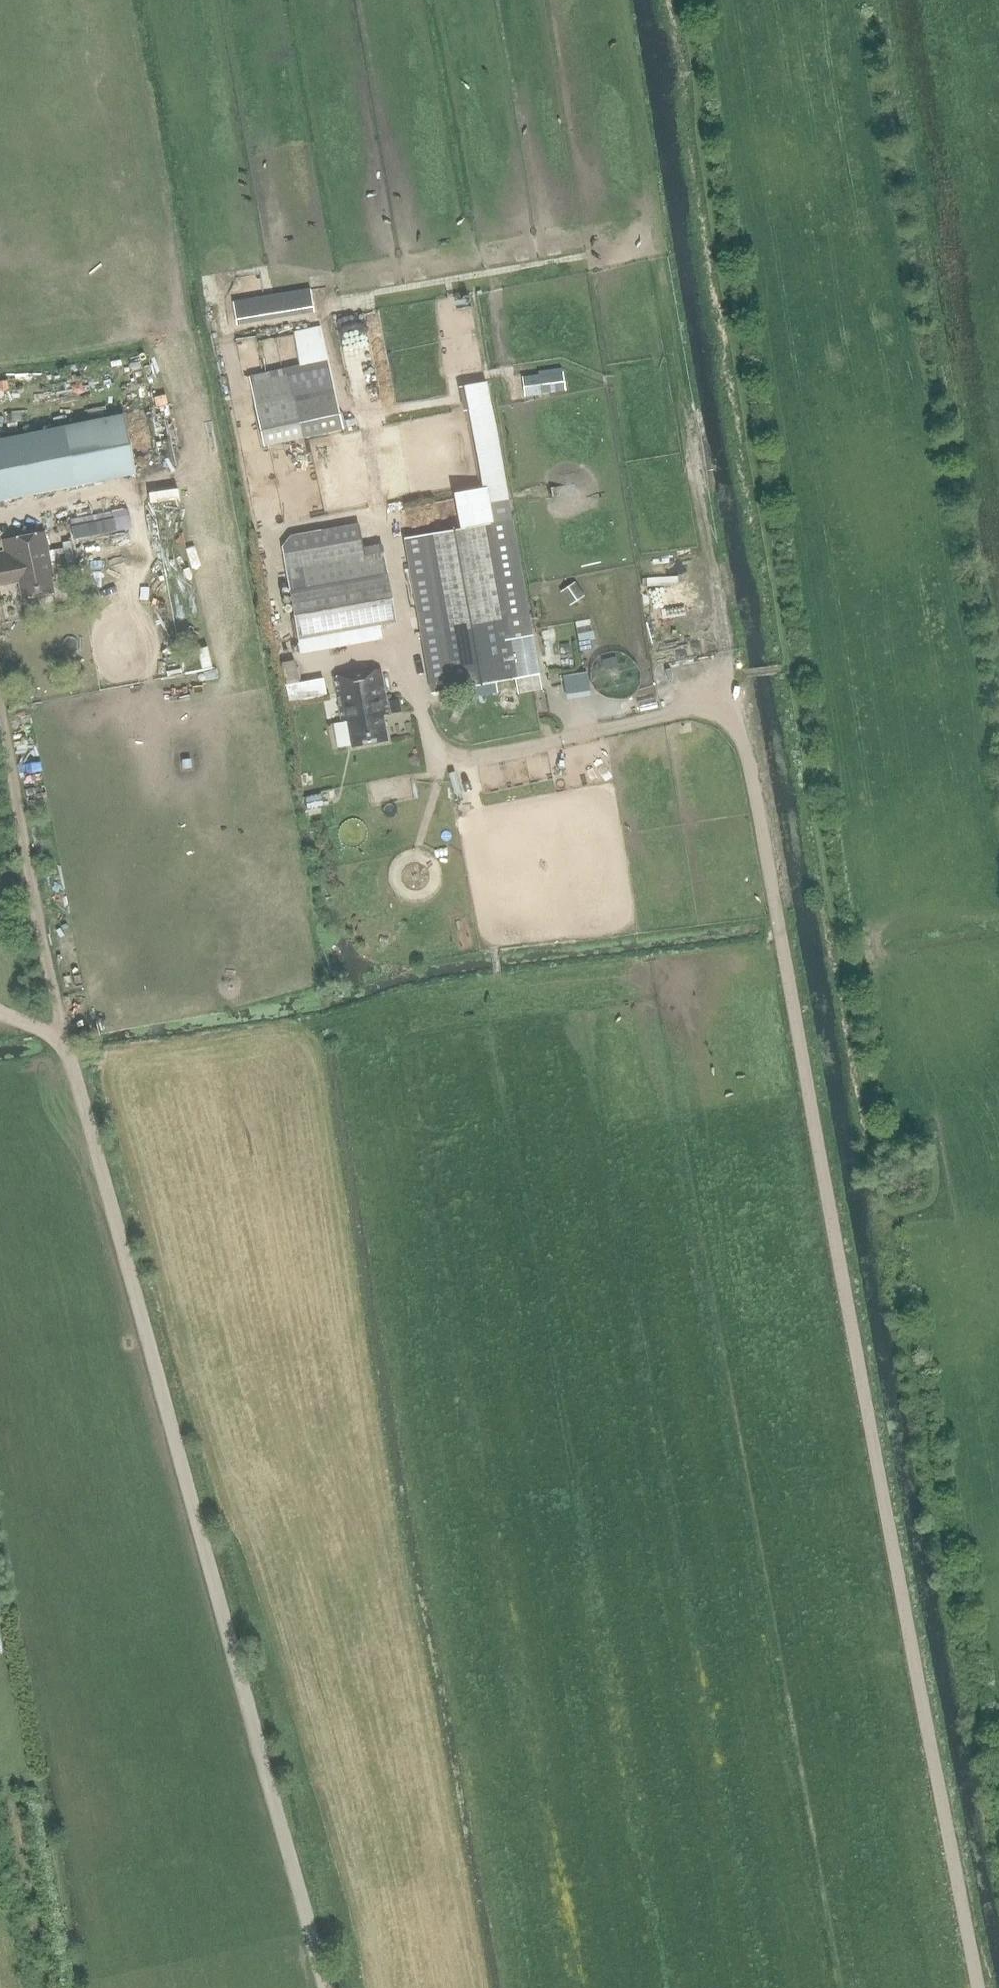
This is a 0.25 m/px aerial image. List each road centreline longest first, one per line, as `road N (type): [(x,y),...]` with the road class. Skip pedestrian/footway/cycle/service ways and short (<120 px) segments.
road 1 (track): [(0,713),(60,1035),(345,1987)]

